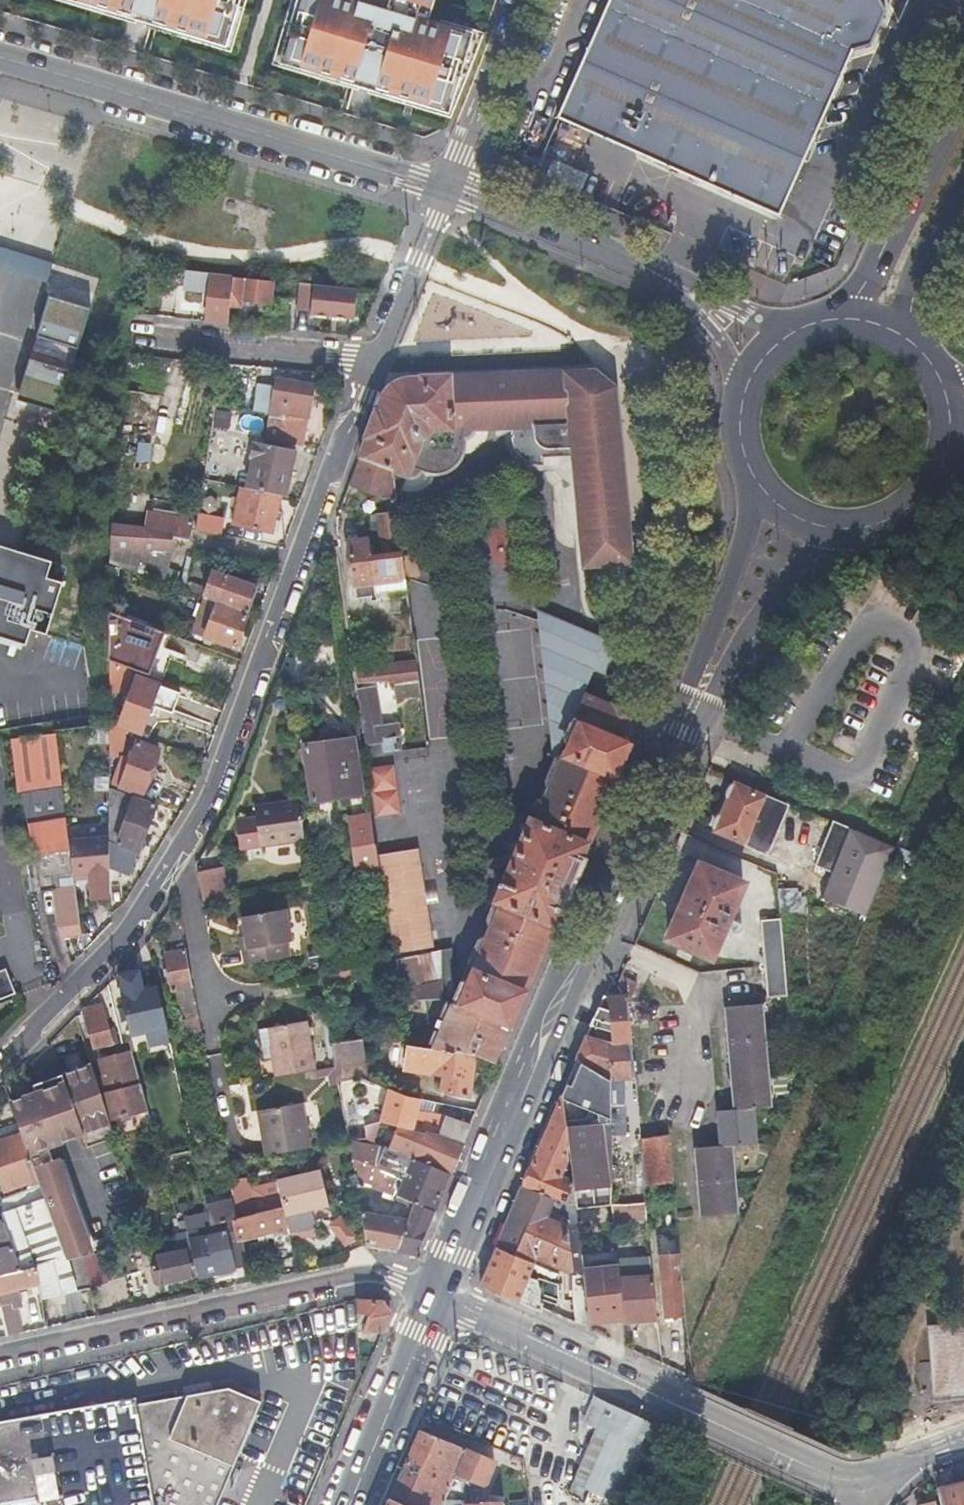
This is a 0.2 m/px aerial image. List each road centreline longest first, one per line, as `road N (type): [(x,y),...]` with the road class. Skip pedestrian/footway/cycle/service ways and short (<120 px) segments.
road 1 (residential): [(0,1062),(127,931),(207,804),(377,363)]
road 2 (secondary): [(434,1293),(692,709)]
road 3 (residential): [(0,55),(447,186)]
road 4 (residential): [(434,1293),(810,1470),(844,1476)]
road 5 (residential): [(0,1360),(330,1283),(394,1278),(434,1293)]
road 6 (secondary): [(963,72),(856,298),(837,319)]
road 7 (residential): [(447,186),(687,290)]
road 8 (residential): [(128,336),(377,363)]
road 9 (secondary): [(758,482),(692,709)]
road 10 (secondary): [(692,709),(756,619),(838,528)]
road 11 (secondary): [(350,1504),(434,1293)]
road 12 (residential): [(447,186),(519,0)]
road 13 (residential): [(377,363),(447,186)]
road 14 (secondary): [(902,336),(922,260),(963,193)]
road 15 (residential): [(844,1476),(963,1442)]
road 16 (secondary): [(838,528),(890,517),(939,468)]
road 17 (residential): [(687,290),(743,397)]

